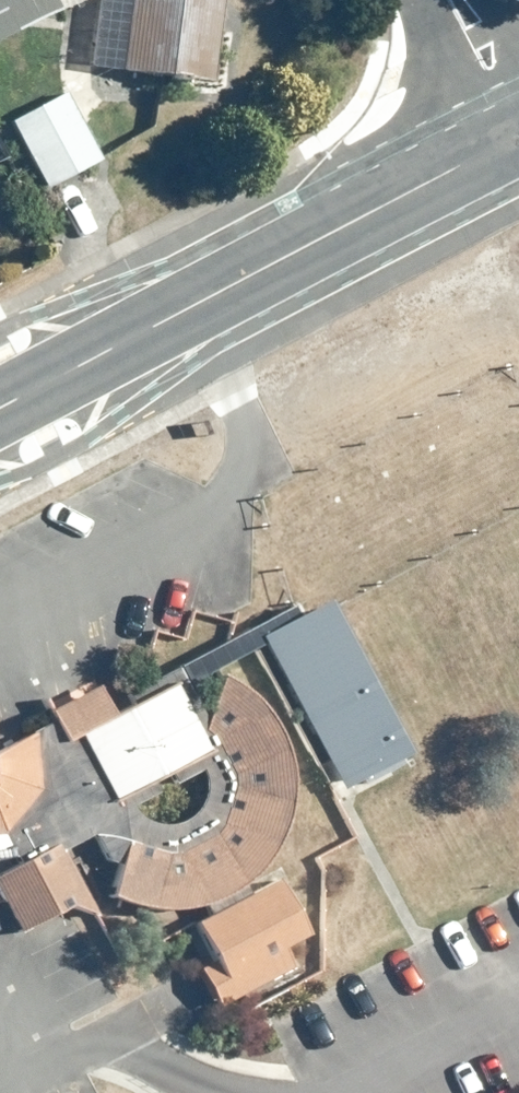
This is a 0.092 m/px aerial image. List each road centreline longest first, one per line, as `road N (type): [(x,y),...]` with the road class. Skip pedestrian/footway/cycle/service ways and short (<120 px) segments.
road 1 (tertiary): [(518,140),(0,409)]
road 2 (residential): [(453,0),(518,124)]

